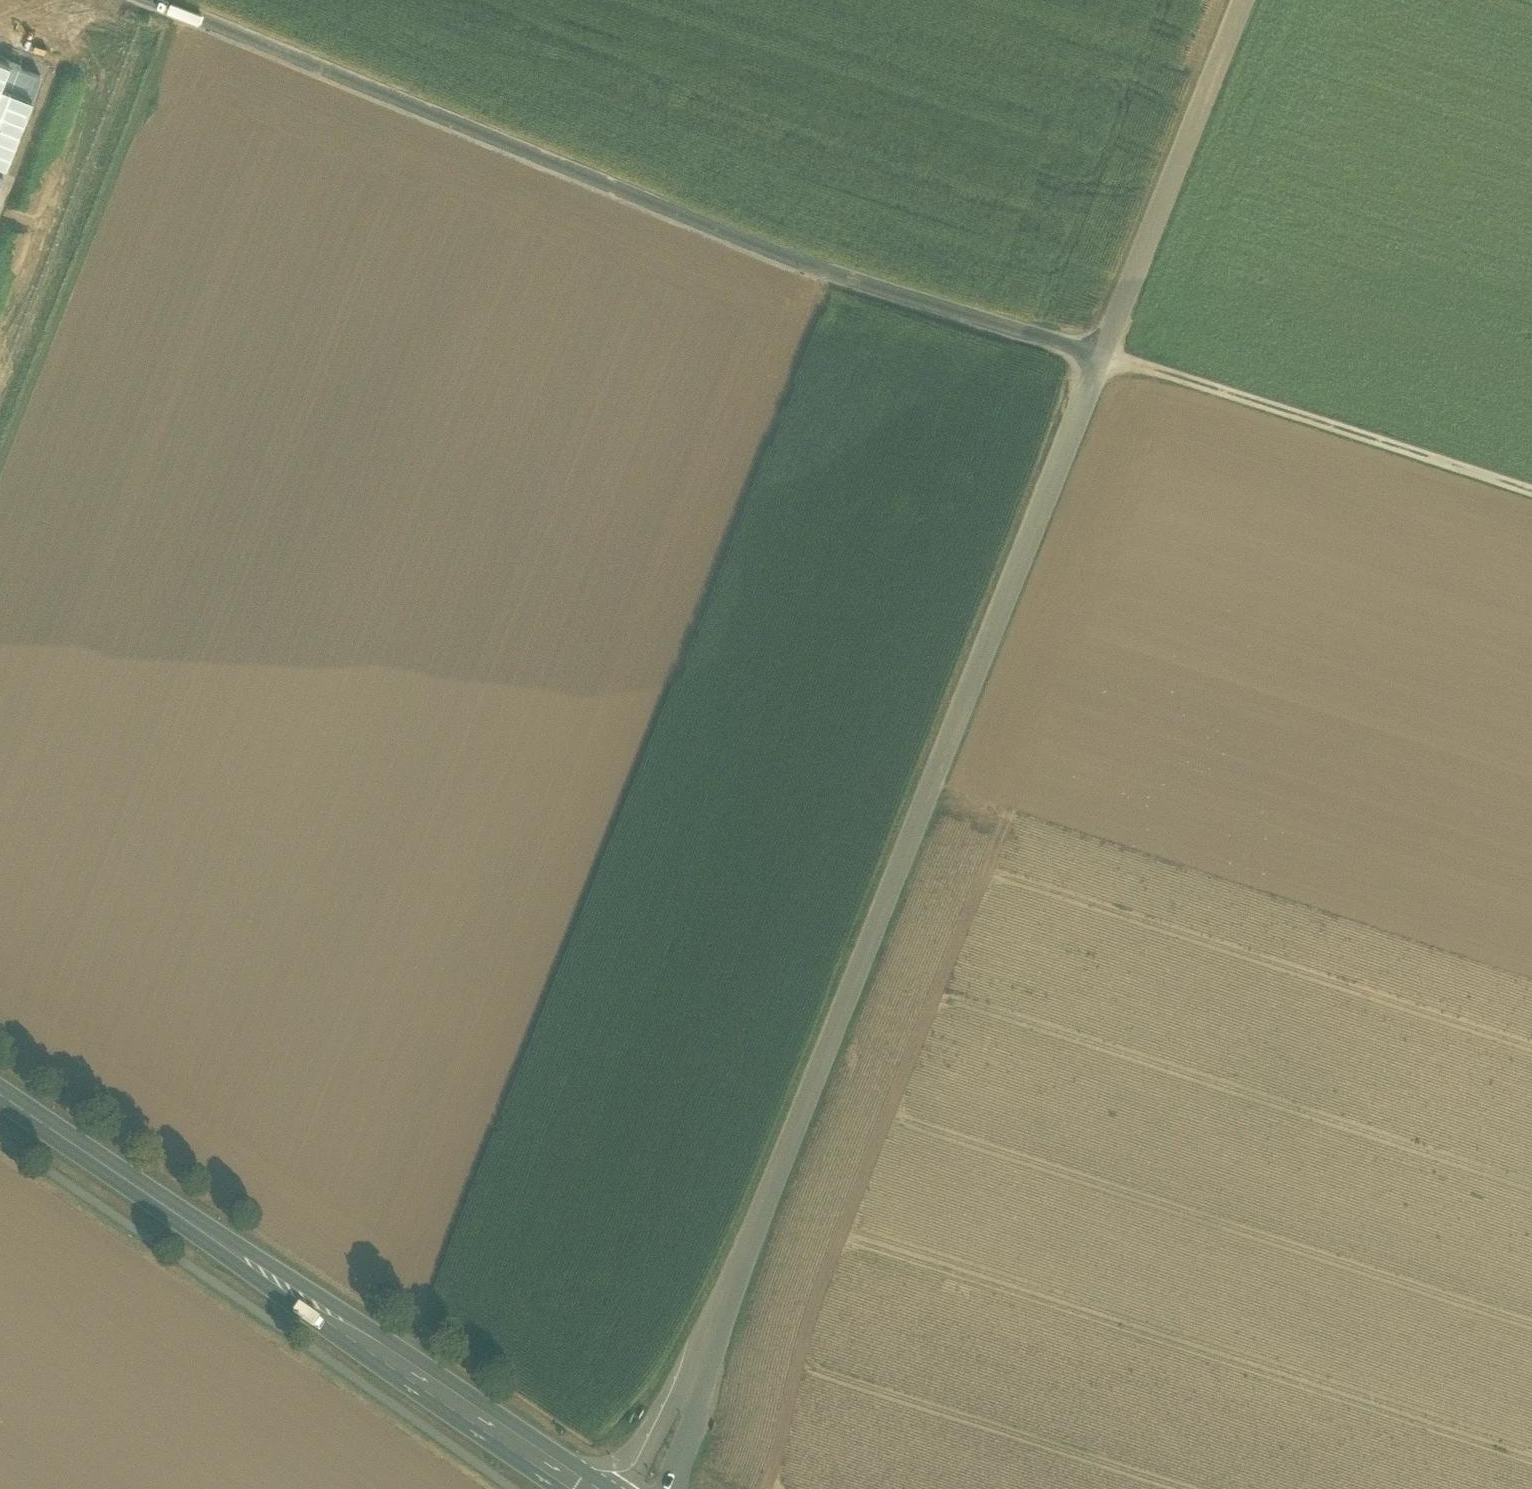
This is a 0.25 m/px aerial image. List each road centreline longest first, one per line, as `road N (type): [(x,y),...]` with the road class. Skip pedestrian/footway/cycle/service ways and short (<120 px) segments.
road 1 (unclassified): [(1244,0),(655,1488)]
road 2 (track): [(1531,491),(766,252),(155,0)]
road 3 (primary): [(0,1094),(576,1488)]

